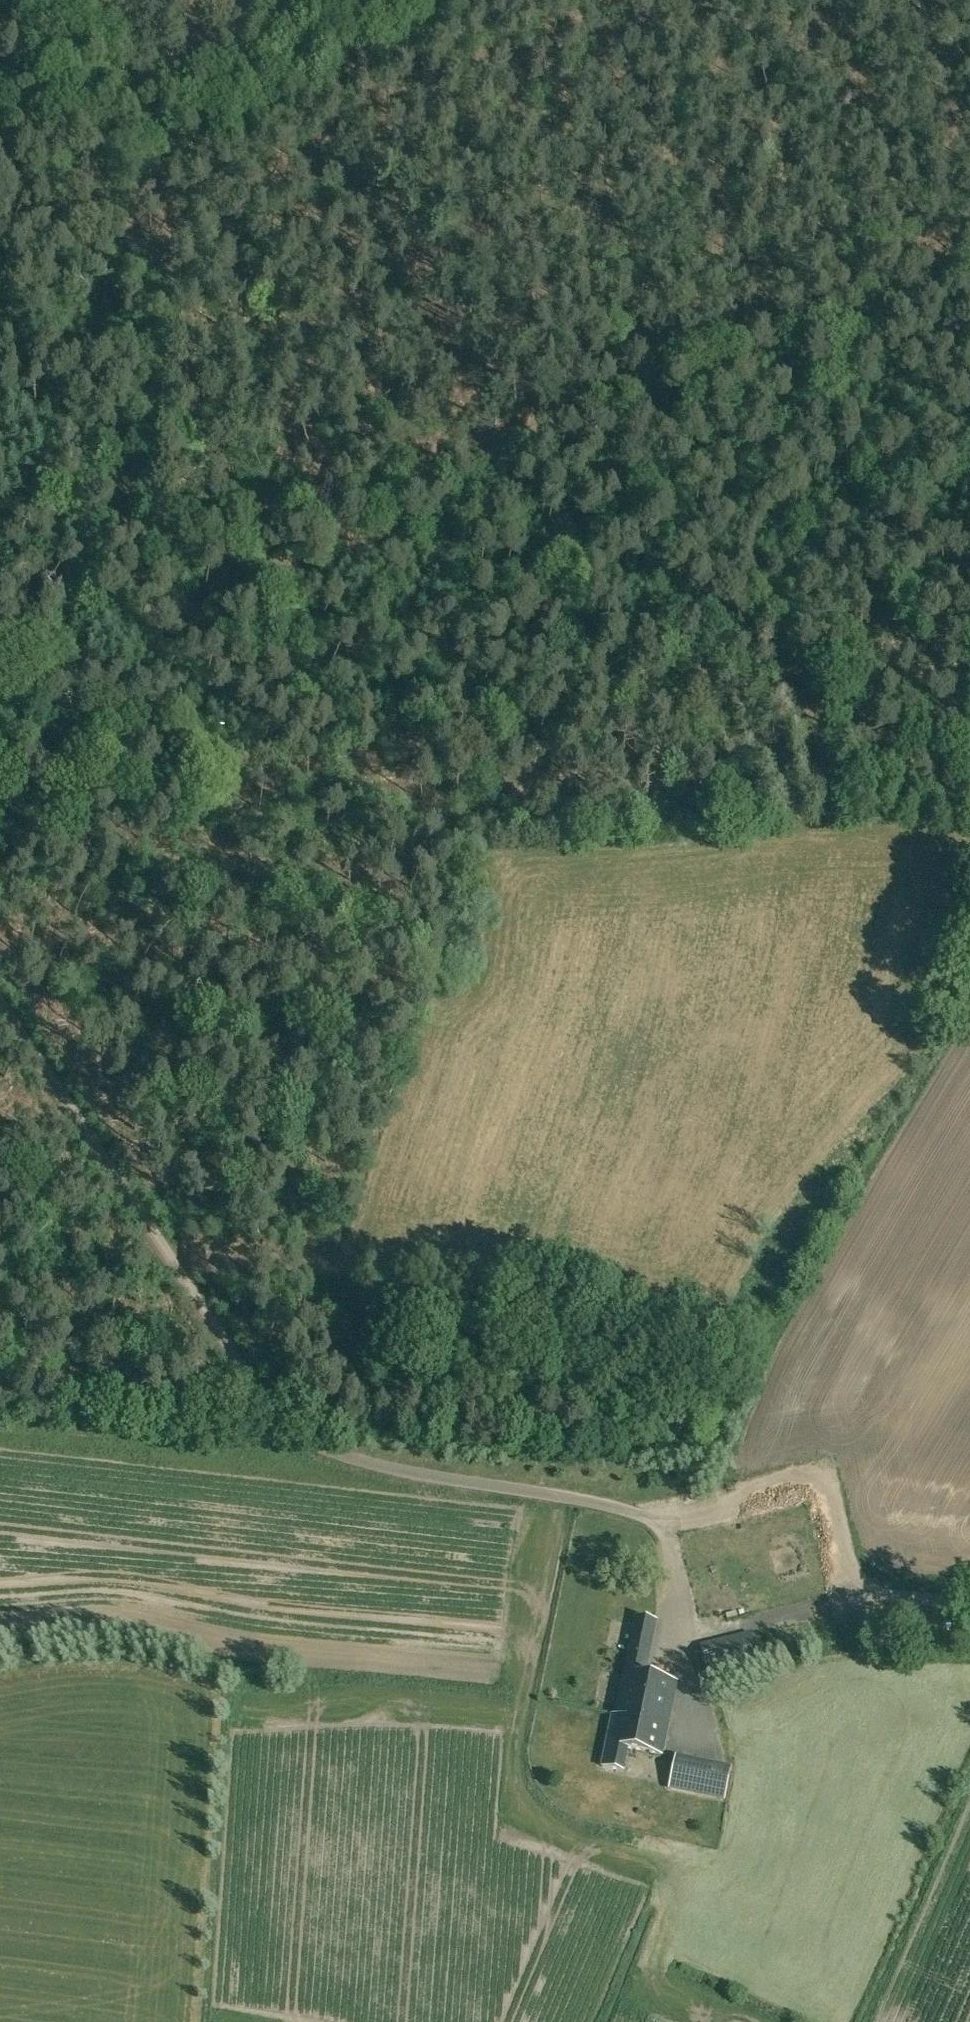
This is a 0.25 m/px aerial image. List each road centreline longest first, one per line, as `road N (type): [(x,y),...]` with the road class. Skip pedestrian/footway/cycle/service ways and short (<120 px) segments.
road 1 (unclassified): [(0,1001),(291,1426),(371,1461),(610,1503),(664,1529)]
road 2 (track): [(0,213),(91,205),(469,0)]
road 3 (track): [(664,1529),(818,1483),(853,1597),(969,1605)]

